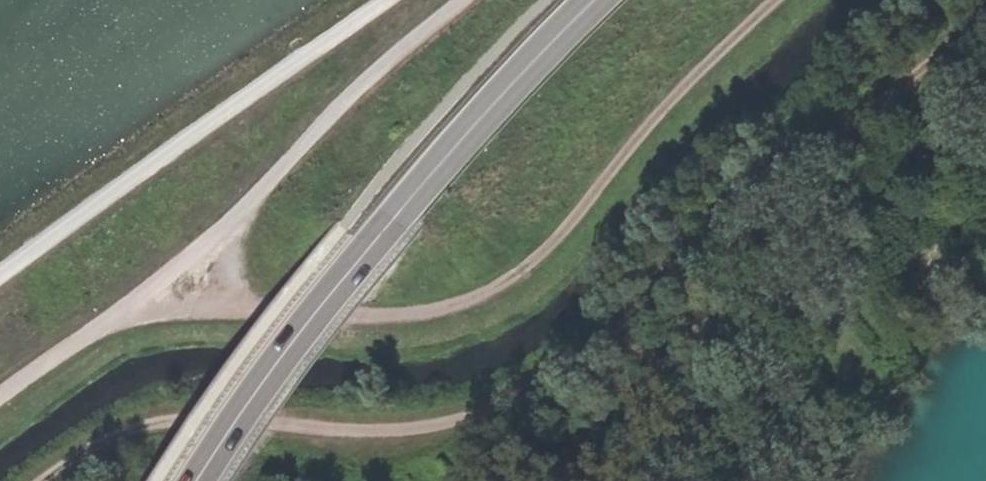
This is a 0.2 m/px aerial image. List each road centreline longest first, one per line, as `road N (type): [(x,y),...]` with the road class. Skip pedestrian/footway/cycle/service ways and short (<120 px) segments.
road 1 (track): [(985,13),(642,309),(510,400),(444,425),(371,431),(158,422),(97,444),(43,480)]
road 2 (track): [(776,0),(656,110),(527,266),(483,293),(419,309),(141,305)]
road 3 (primary): [(601,0),(406,209),(205,480)]
road 4 (track): [(457,0),(376,68),(245,211),(141,305),(0,397)]
road 5 (track): [(0,272),(377,0)]

